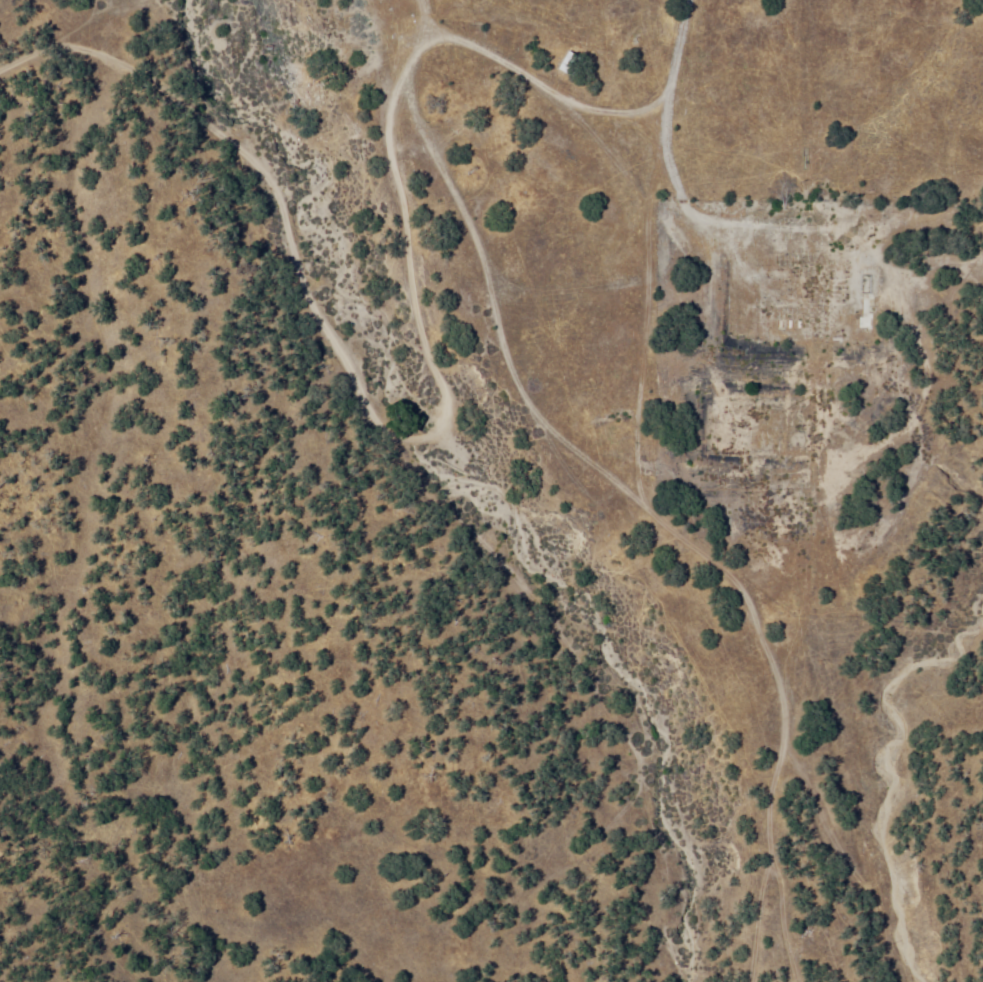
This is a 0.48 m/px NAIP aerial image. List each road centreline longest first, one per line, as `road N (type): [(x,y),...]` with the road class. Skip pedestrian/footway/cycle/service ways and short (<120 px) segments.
road 1 (track): [(690,0),(650,211),(641,488),(742,587),(778,680),(785,721),(769,809),(790,981)]

